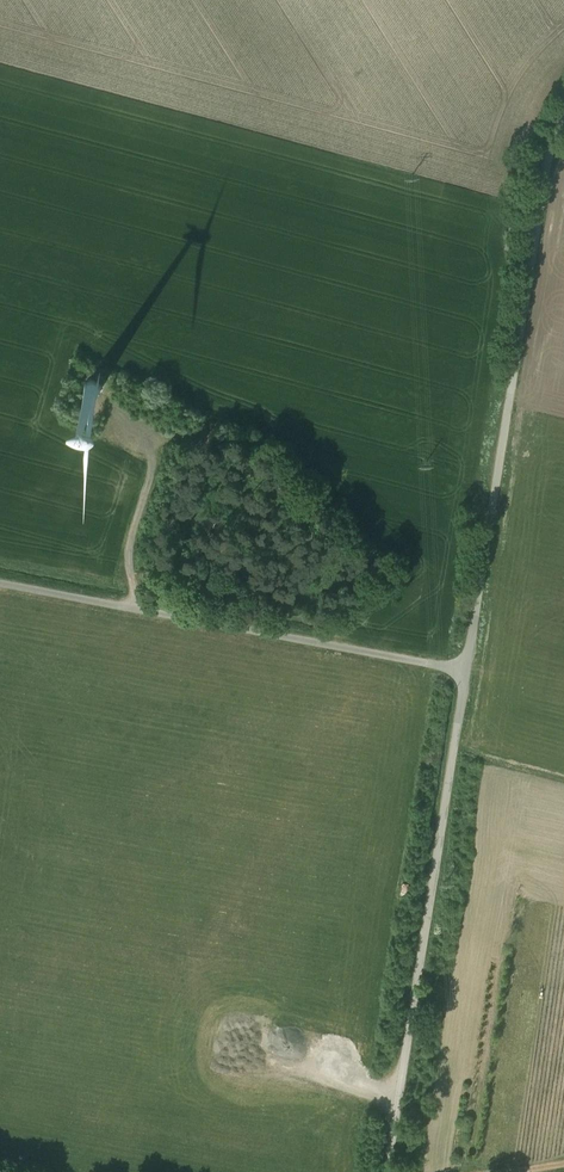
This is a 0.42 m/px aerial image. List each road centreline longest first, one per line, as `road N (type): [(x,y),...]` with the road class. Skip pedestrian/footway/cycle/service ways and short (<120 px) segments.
road 1 (unclassified): [(469,661),(547,151),(563,110)]
road 2 (unclassified): [(388,1171),(469,661)]
road 3 (unclassified): [(469,661),(0,577)]
road 4 (track): [(137,603),(127,557),(154,465),(152,445),(115,409)]

